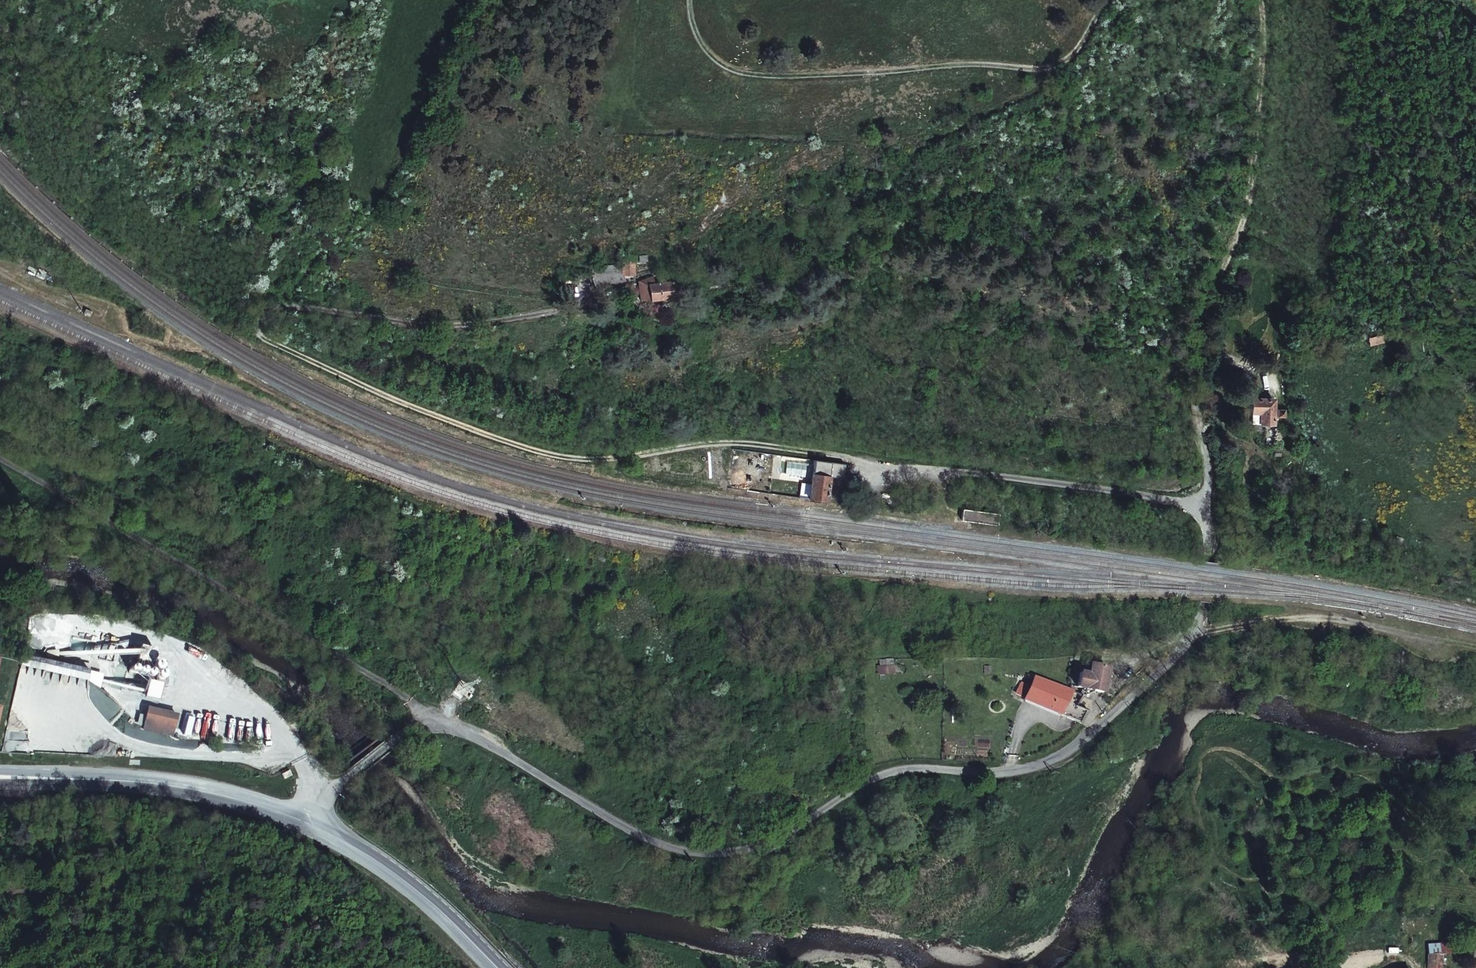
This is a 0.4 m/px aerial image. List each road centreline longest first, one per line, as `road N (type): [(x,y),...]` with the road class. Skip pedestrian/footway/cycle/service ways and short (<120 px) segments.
road 1 (track): [(1204,511),(1159,497),(730,442),(611,460),(564,456),(382,395),(266,340),(256,317),(263,307),(295,306),(423,325),(566,310)]
road 2 (unclassified): [(635,832),(731,847),(778,834),(865,780),(906,772),(1000,775),(1056,758),(1197,636),(1210,550),(1192,365),(1200,314),(1250,206),(1262,0)]
road 3 (unclassified): [(0,463),(406,698),(432,727)]
road 4 (track): [(1105,0),(1076,56),(1058,67),(944,63),(748,76),(709,54),(685,0)]
road 5 (secondary): [(0,776),(154,784),(309,820)]
road 6 (secondary): [(309,820),(386,866),(498,967)]
road 7 (unclassified): [(432,727),(470,734),(635,832)]
road 8 (unclassified): [(309,820),(359,765),(412,729),(432,727)]

